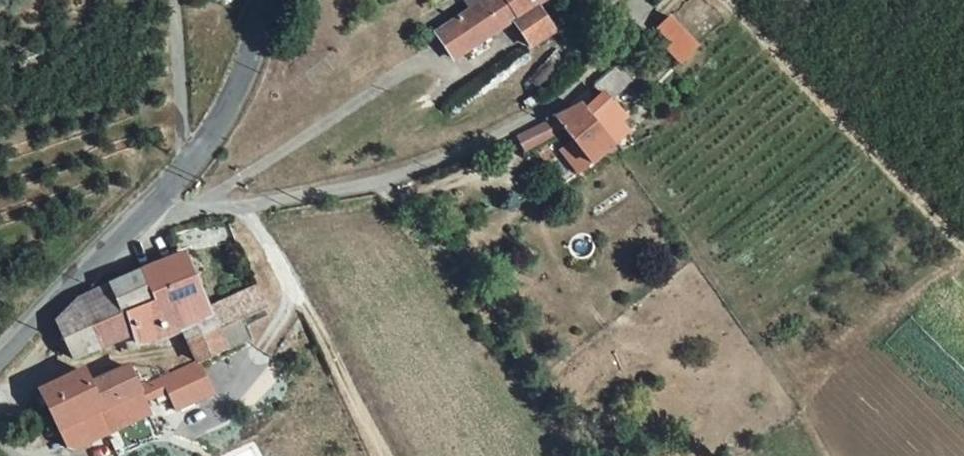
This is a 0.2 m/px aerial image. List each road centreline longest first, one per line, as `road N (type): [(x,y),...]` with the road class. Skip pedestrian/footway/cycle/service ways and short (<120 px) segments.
road 1 (residential): [(154,199),(179,212),(377,181),(507,123),(574,82),(640,20)]
road 2 (tertiary): [(154,199),(218,124),(267,0)]
road 3 (tertiary): [(0,355),(154,199)]

